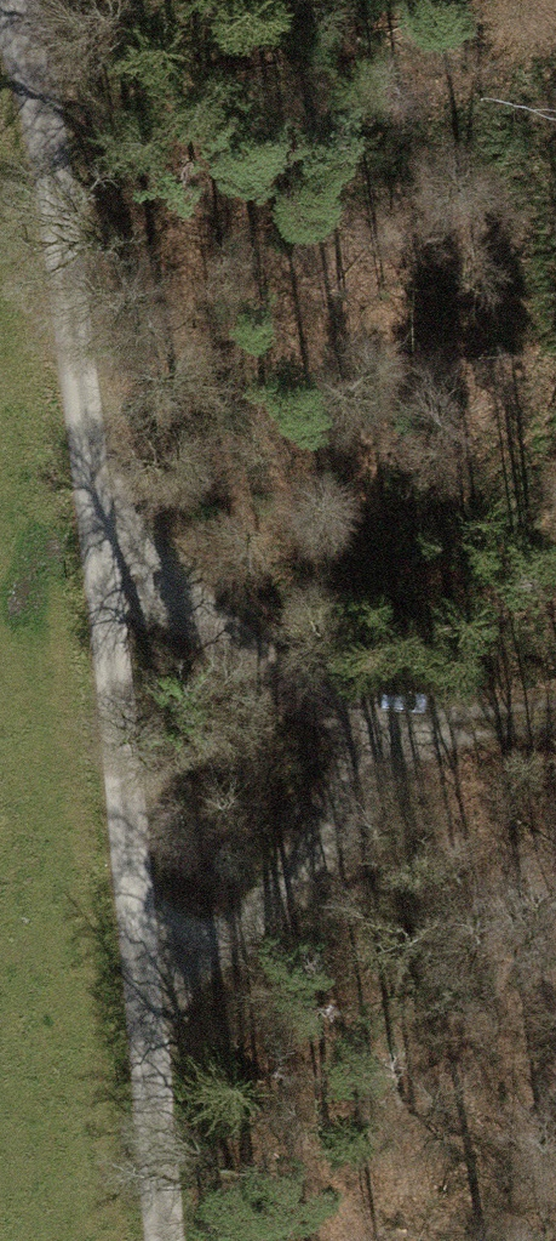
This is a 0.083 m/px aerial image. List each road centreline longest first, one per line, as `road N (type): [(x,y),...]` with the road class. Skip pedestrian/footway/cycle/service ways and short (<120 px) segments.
road 1 (track): [(155,1240),(141,1056),(59,477),(21,33),(3,0)]
road 2 (track): [(555,719),(435,731),(345,809),(141,1056)]
road 3 (track): [(435,731),(210,608),(59,477)]

